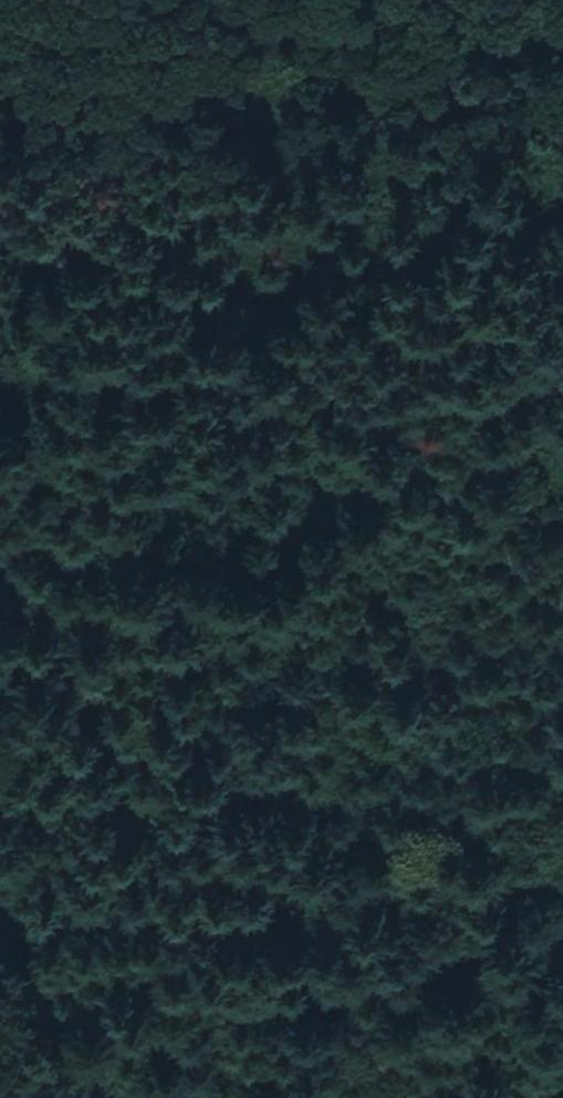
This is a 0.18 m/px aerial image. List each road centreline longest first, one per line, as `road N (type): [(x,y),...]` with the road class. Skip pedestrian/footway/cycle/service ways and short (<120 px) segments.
road 1 (track): [(73,1097),(0,952)]

